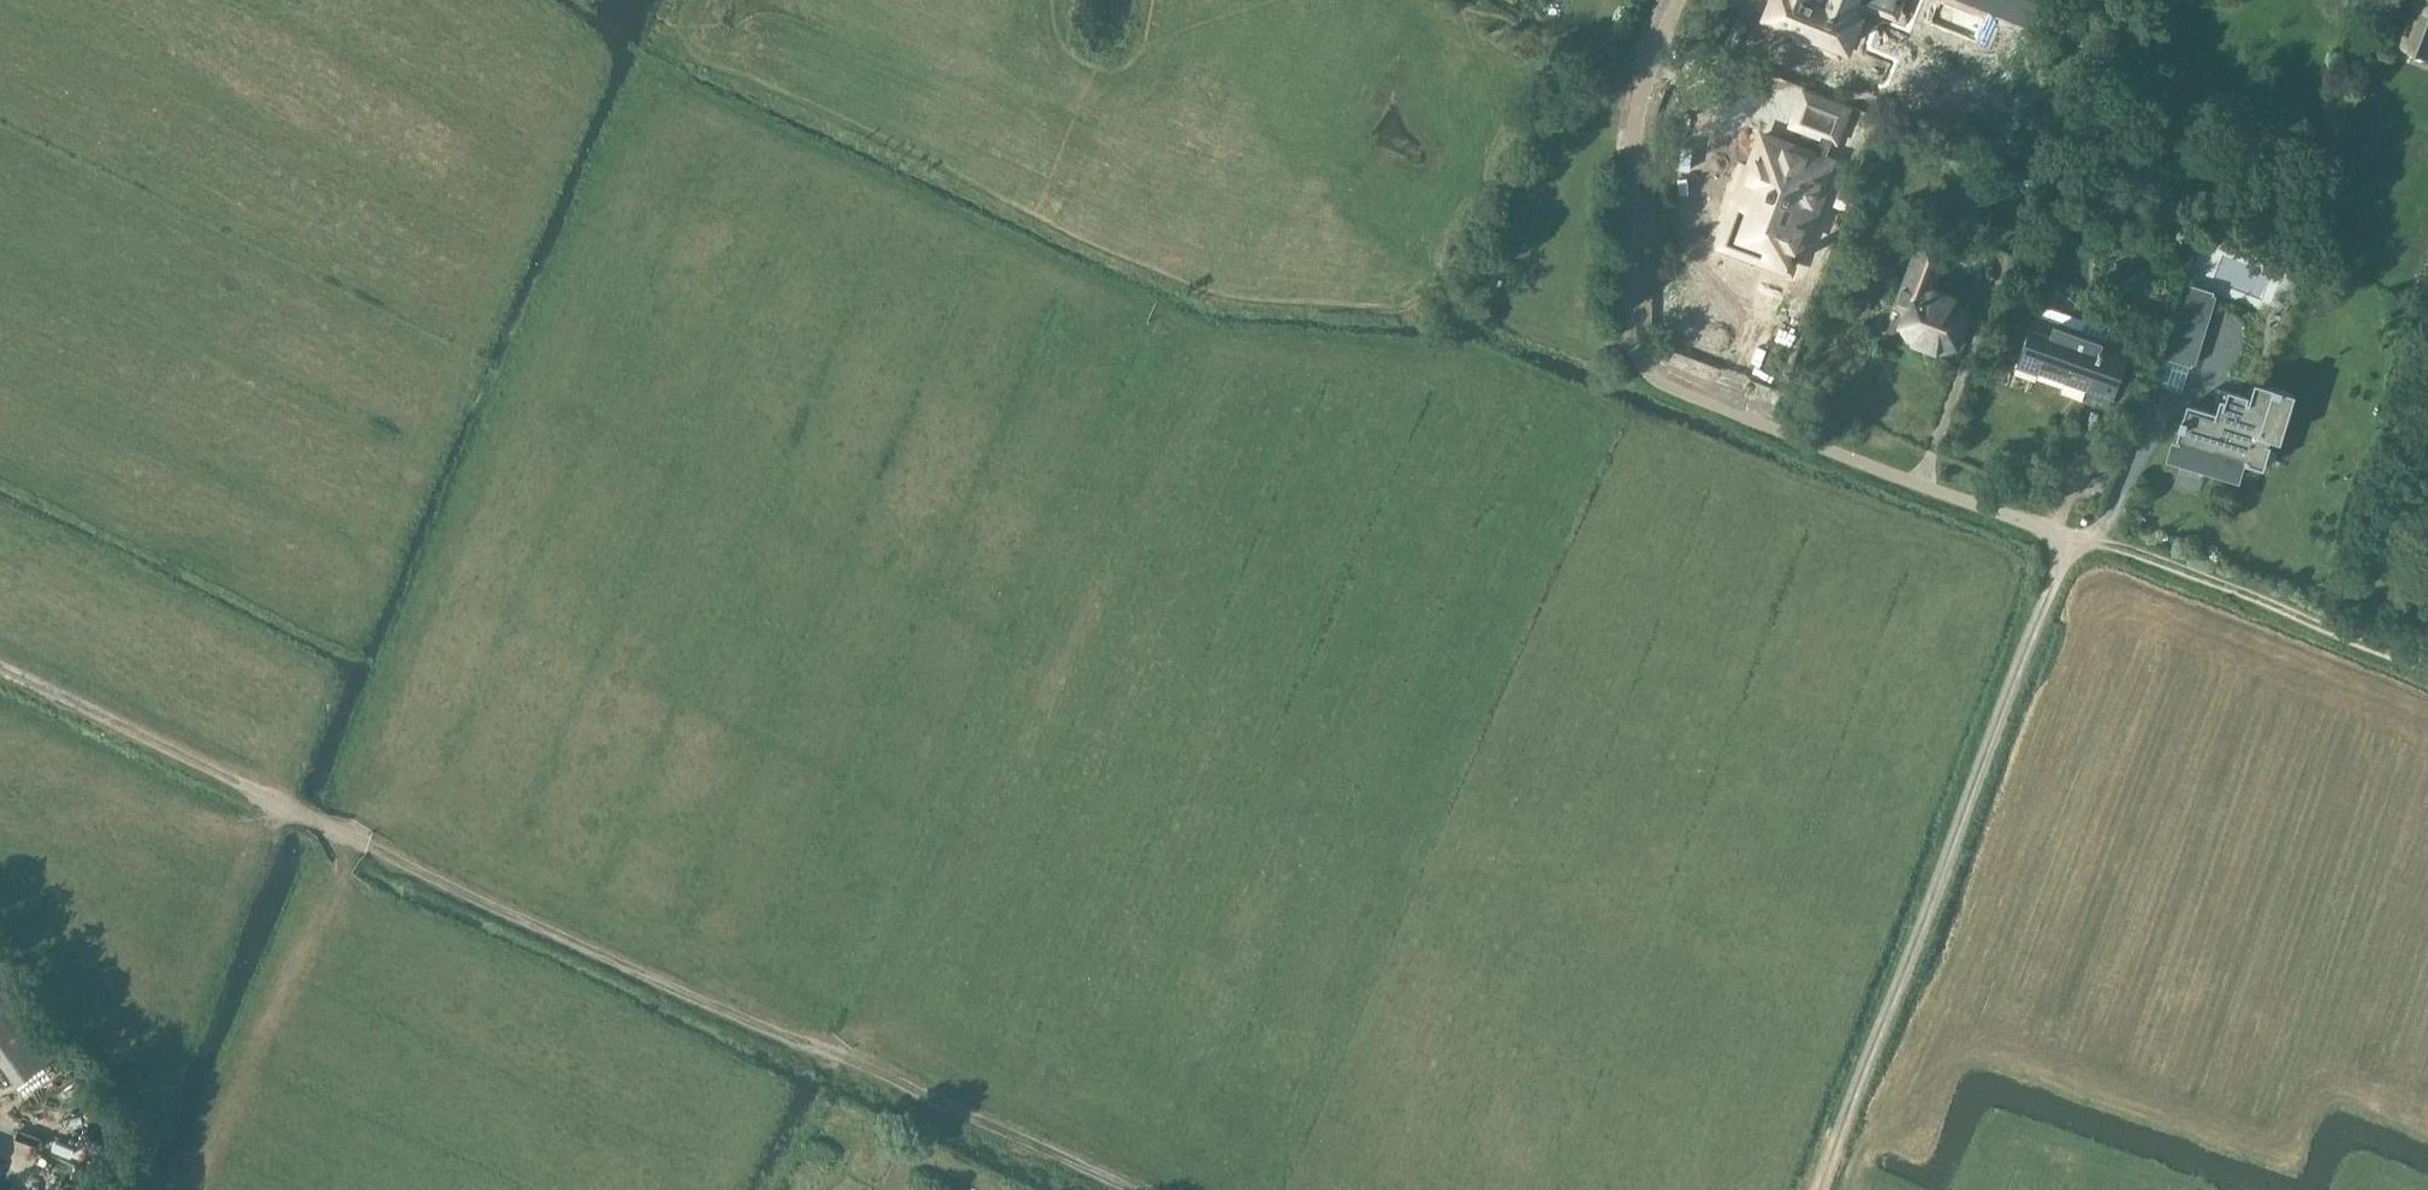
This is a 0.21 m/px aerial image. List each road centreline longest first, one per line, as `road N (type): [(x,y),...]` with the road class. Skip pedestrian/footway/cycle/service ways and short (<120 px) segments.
road 1 (track): [(0,666),(280,804),(1146,1189)]
road 2 (residential): [(2057,545),(2039,524),(1852,462),(1671,384),(1648,365),(1634,335),(1638,139),(1646,94),(1685,0)]
road 3 (track): [(2427,668),(2117,548),(2057,545)]
road 4 (track): [(198,1189),(359,839)]

